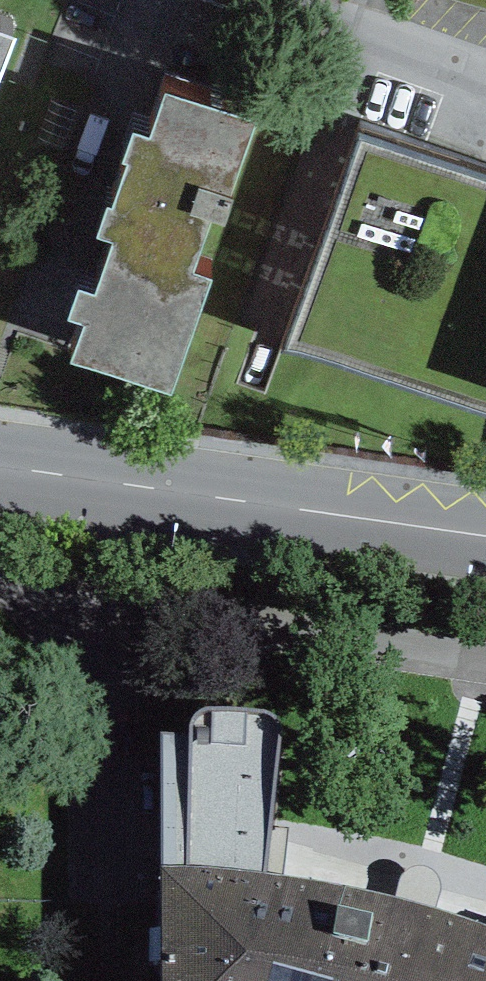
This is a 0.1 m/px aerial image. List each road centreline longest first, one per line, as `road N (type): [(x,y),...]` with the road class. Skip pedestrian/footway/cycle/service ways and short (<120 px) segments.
road 1 (tertiary): [(0,468),(485,538)]
road 2 (residential): [(0,597),(485,664)]
road 3 (residential): [(485,75),(286,0)]

